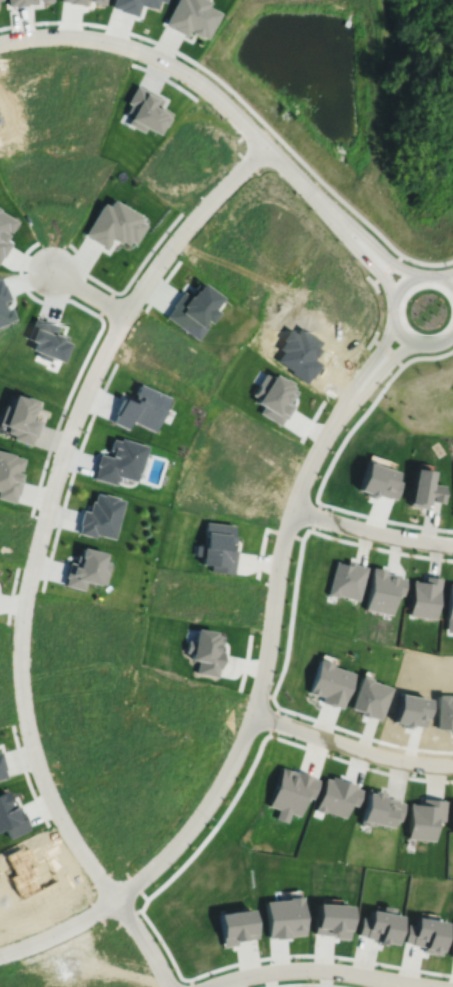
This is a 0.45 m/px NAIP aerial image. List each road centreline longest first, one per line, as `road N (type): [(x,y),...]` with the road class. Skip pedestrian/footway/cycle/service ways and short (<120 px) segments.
road 1 (residential): [(168,986),(44,781),(22,694),(23,607),(65,445),(108,346),(173,245),(265,146)]
road 2 (residential): [(0,954),(88,917),(140,880),(222,782),(262,680),(287,524),(338,417)]
road 3 (residential): [(0,43),(74,36),(151,55),(213,94),(322,204)]
road 4 (residential): [(210,986),(291,969),(440,986)]
road 5 (residential): [(252,714),(388,759),(452,766)]
road 6 (residential): [(292,509),(452,545)]
road 7 (residential): [(452,286),(417,276),(397,291),(391,311),(413,343),(429,346),(452,334)]
road 8 (residential): [(425,275),(389,261),(322,204)]

